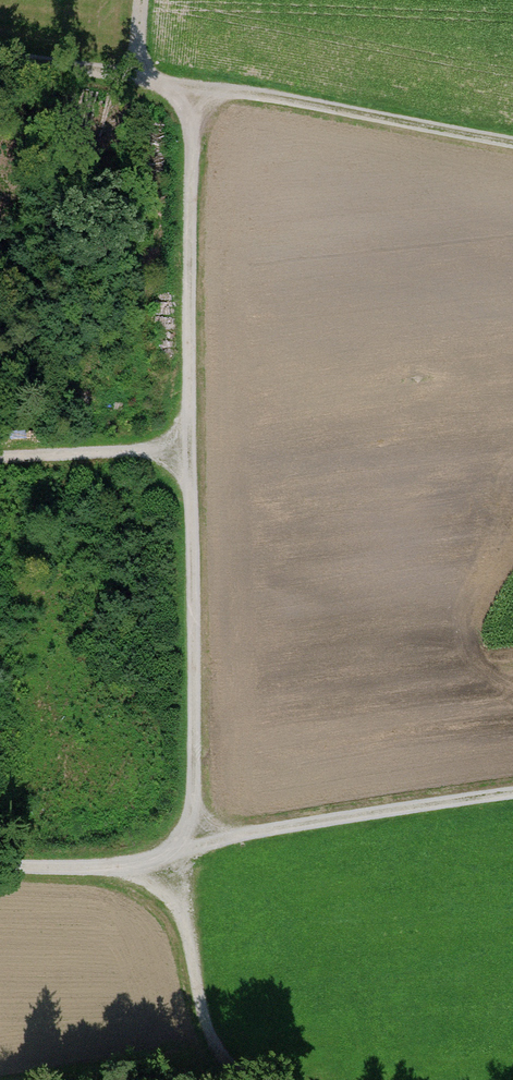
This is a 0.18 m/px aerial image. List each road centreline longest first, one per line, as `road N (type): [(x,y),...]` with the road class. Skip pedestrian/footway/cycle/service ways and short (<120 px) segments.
road 1 (track): [(182,850),(192,86)]
road 2 (track): [(133,73),(512,143)]
road 3 (track): [(182,850),(512,795)]
road 4 (track): [(241,1079),(211,1044),(185,928),(182,850)]
road 5 (track): [(0,58),(133,73),(142,0)]
road 6 (track): [(0,466),(187,458)]
road 7 (track): [(182,850),(105,865),(0,864)]

